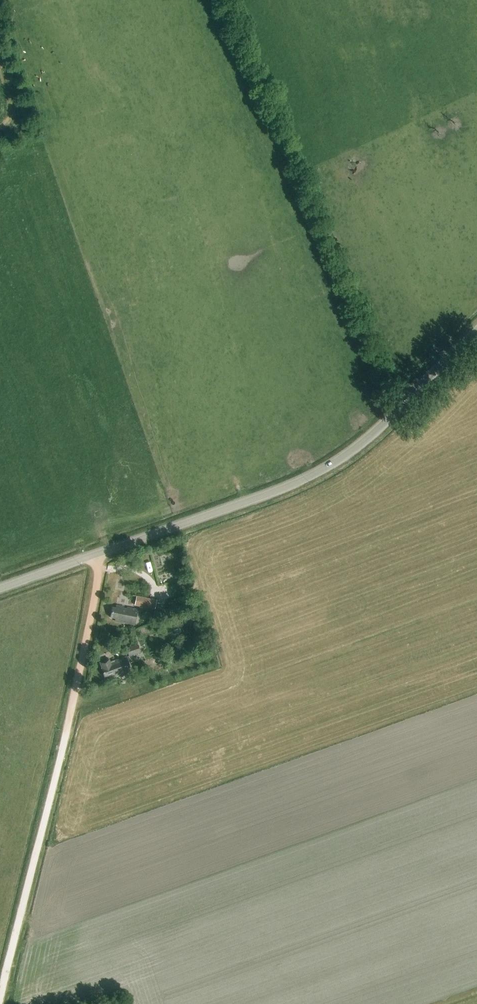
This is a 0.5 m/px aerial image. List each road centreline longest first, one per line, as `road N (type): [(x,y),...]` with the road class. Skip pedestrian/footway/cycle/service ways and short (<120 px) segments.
road 1 (unclassified): [(0,590),(275,492),(344,457),(476,331)]
road 2 (track): [(99,555),(80,675),(0,1001)]

